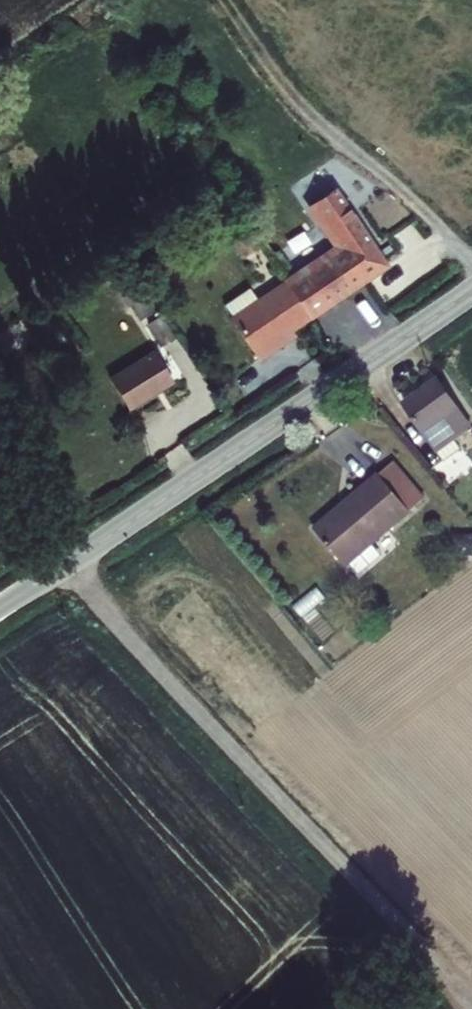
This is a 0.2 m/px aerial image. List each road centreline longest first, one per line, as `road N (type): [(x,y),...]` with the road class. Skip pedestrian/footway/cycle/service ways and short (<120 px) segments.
road 1 (track): [(68,573),(471,1000)]
road 2 (unclassified): [(471,291),(0,617)]

